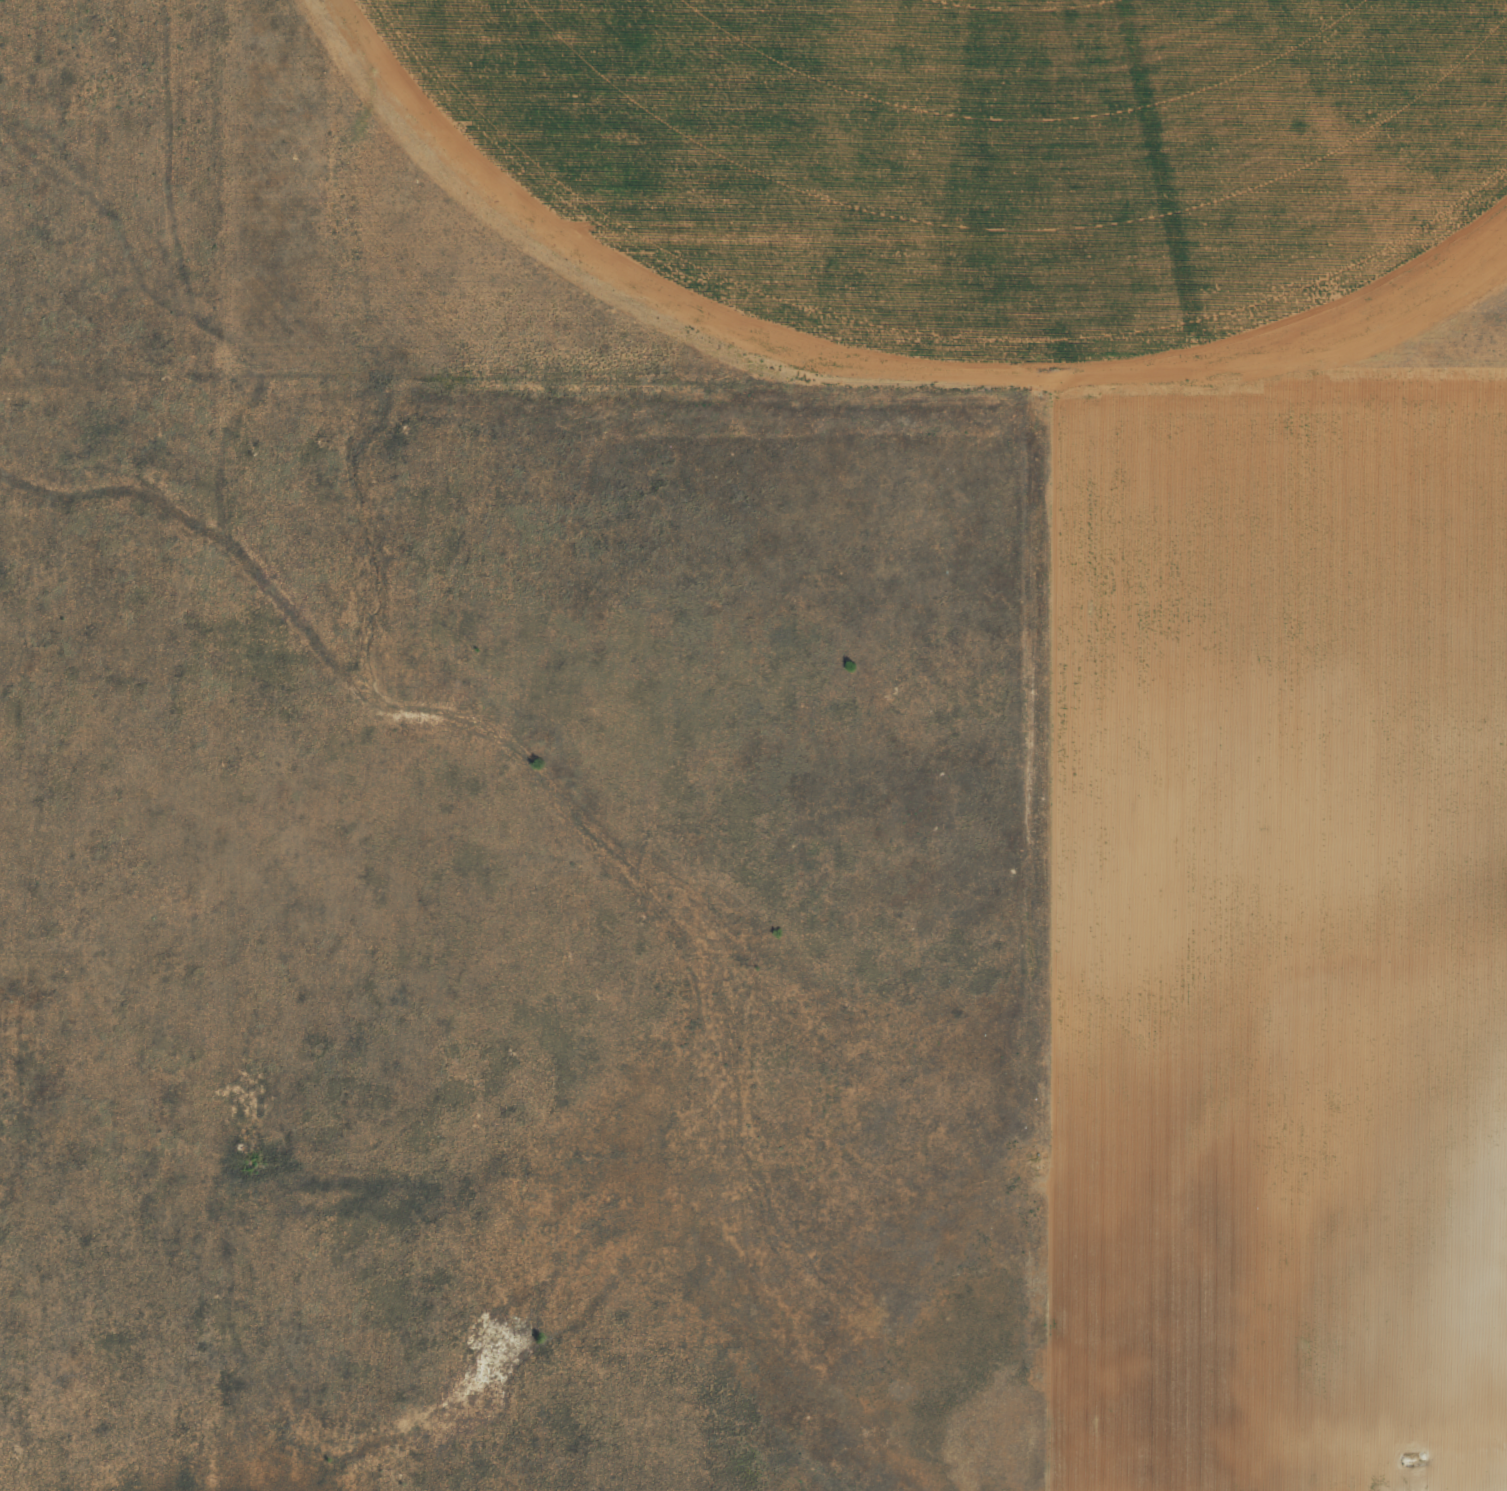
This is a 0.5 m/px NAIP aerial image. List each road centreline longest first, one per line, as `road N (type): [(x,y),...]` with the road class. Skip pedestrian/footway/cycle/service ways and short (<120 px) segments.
road 1 (track): [(1506,968),(1052,975),(1022,1017),(1024,1099)]

